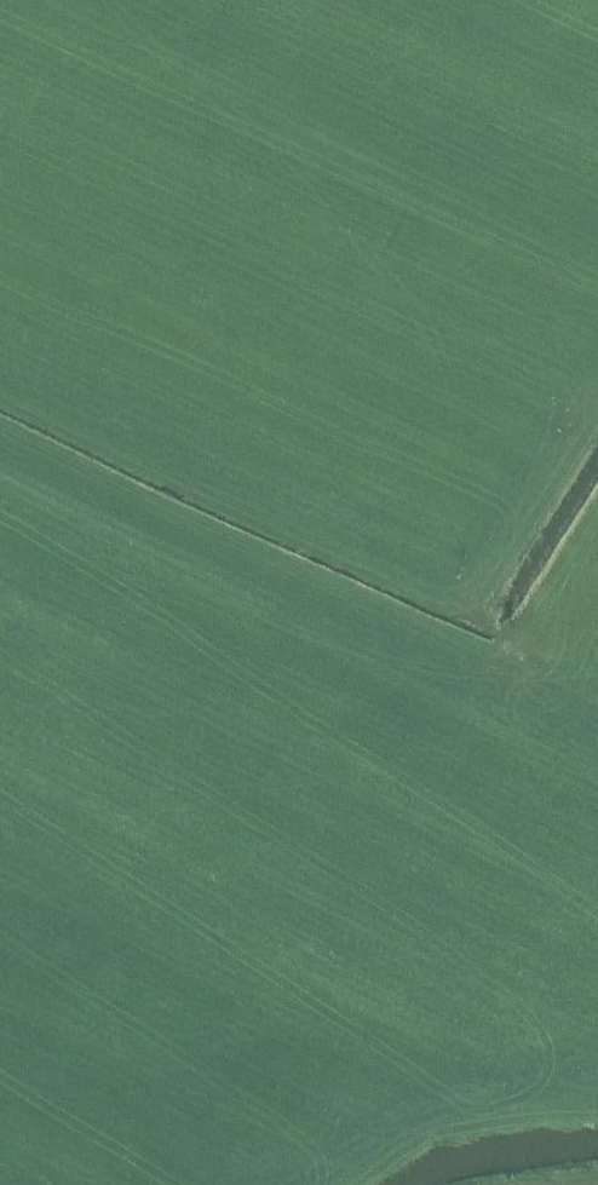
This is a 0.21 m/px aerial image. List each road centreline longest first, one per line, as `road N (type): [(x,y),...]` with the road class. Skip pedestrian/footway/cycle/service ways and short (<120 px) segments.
road 1 (track): [(525,688),(0,427)]

